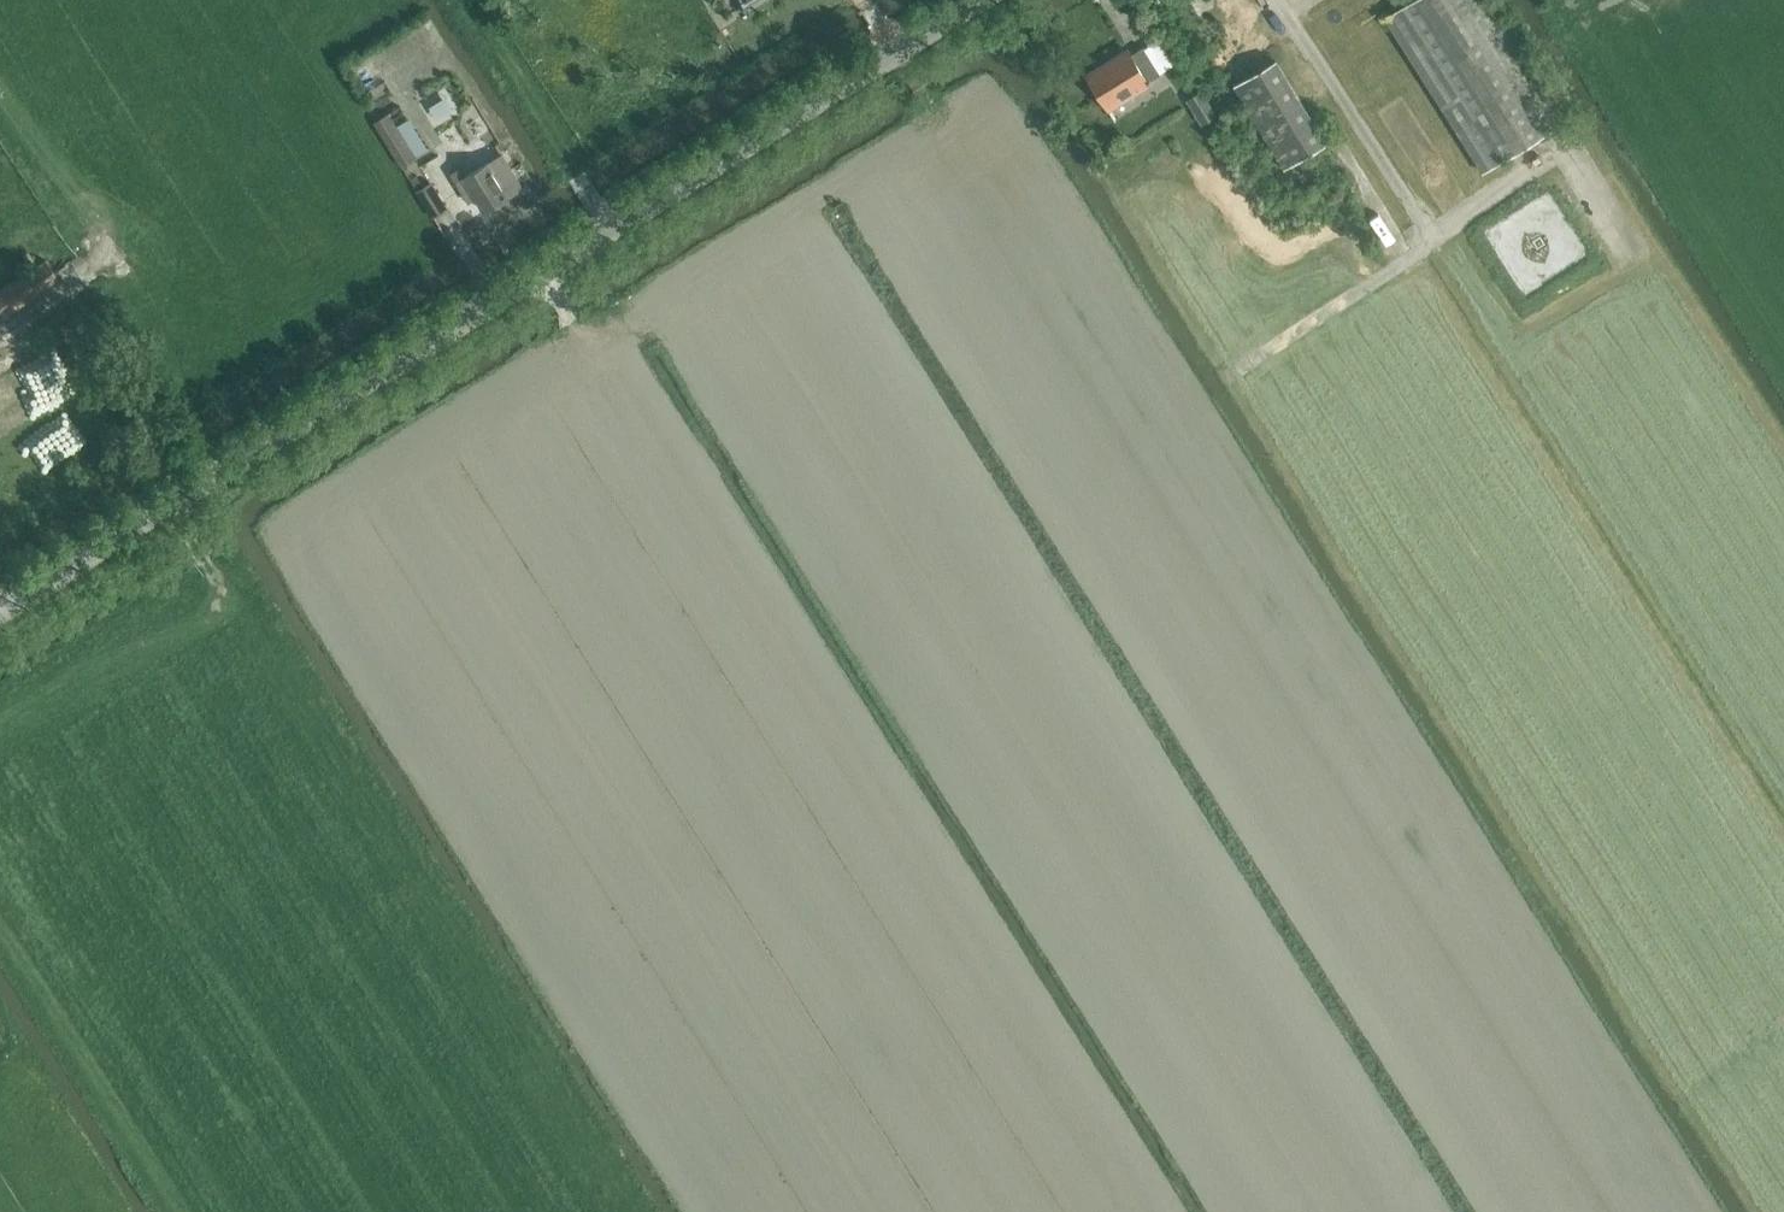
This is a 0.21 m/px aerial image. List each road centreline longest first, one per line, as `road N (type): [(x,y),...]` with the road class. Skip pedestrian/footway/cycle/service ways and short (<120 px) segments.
road 1 (tertiary): [(0,615),(984,0)]

